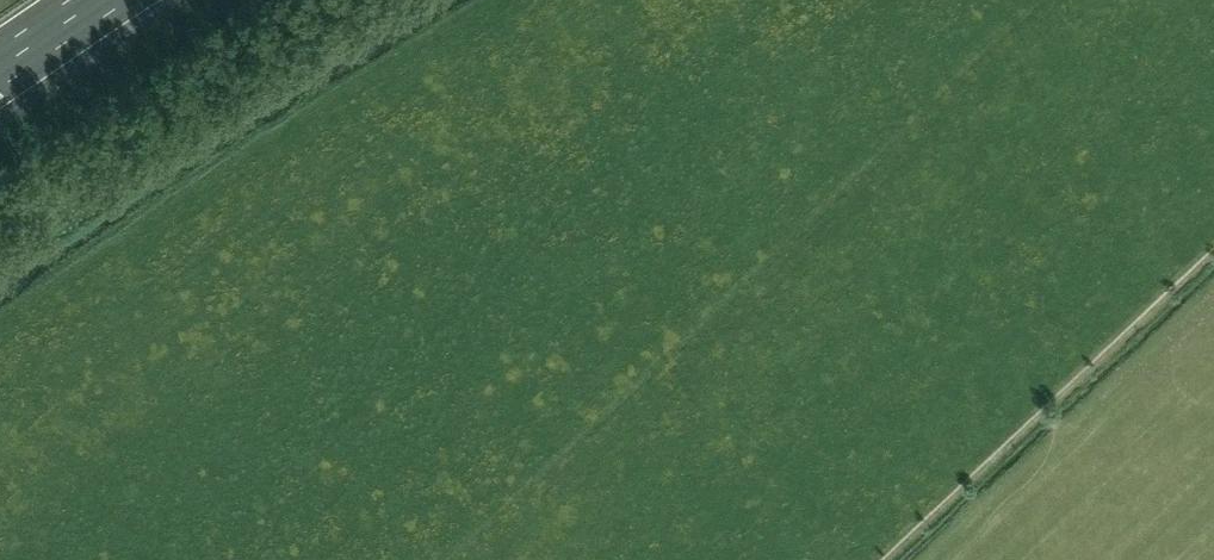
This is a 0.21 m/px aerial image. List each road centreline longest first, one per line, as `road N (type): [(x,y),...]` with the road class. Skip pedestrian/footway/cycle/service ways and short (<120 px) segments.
road 1 (motorway): [(0,70),(103,0)]

